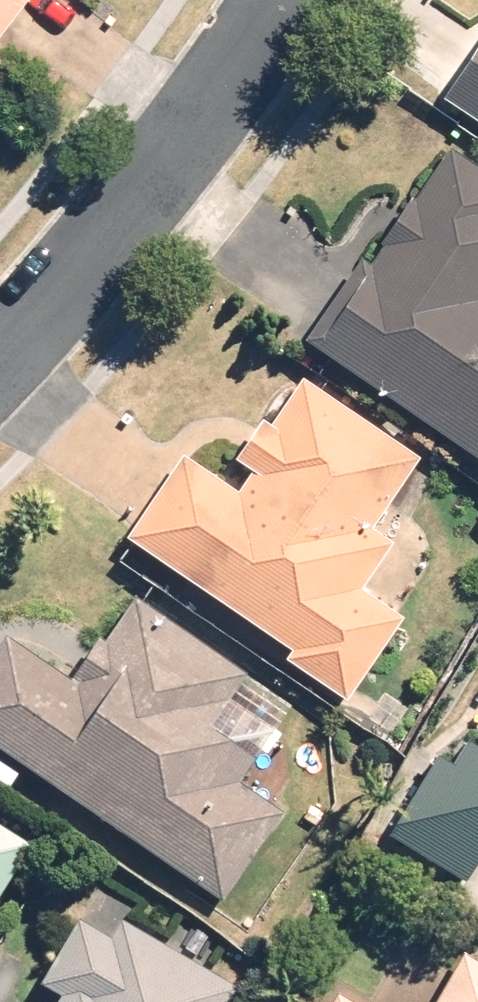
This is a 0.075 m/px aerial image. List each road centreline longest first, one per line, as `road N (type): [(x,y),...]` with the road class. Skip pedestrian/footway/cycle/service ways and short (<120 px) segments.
road 1 (residential): [(276,0),(126,221),(0,354)]

